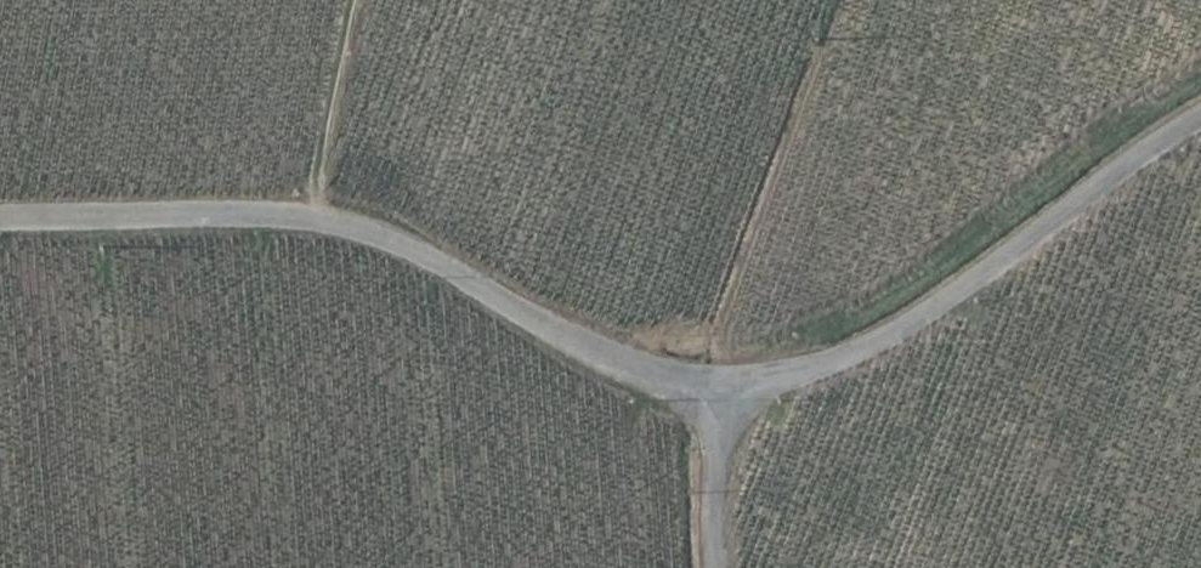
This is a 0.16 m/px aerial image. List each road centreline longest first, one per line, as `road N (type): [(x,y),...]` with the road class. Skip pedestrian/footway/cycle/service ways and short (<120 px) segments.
road 1 (unclassified): [(720,385),(637,373),(405,249),(325,223),(0,223)]
road 2 (unclassified): [(1200,119),(875,348),(813,370),(720,385)]
road 3 (track): [(350,0),(309,222)]
road 4 (unclassified): [(720,385),(715,567)]

